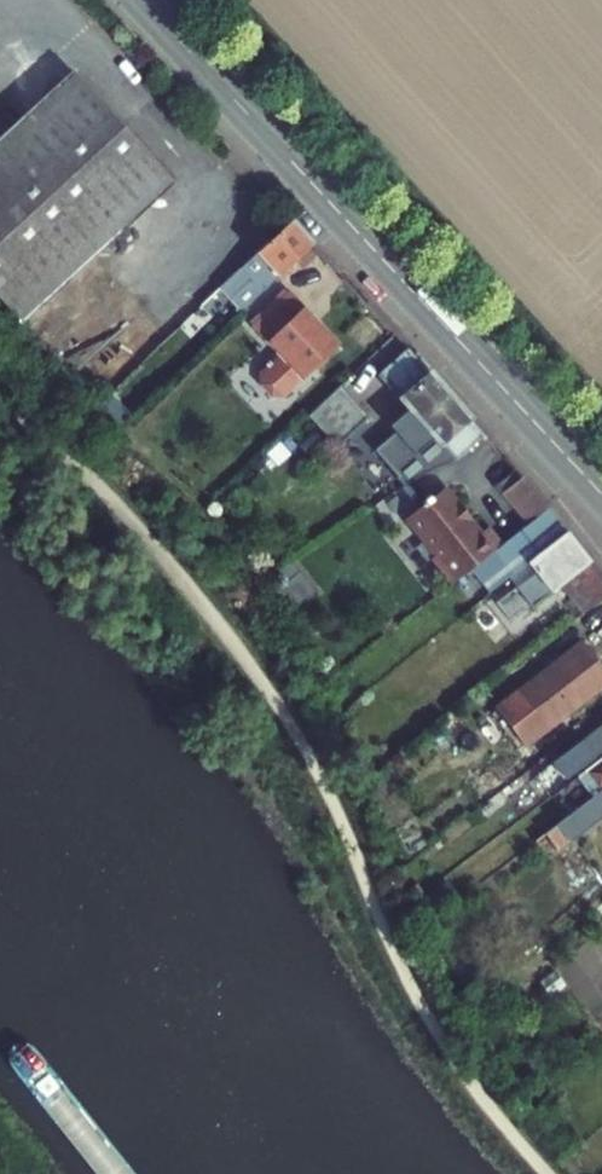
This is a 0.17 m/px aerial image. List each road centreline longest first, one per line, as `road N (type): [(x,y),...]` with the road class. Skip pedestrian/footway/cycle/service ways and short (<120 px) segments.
road 1 (primary): [(601,493),(140,0)]

